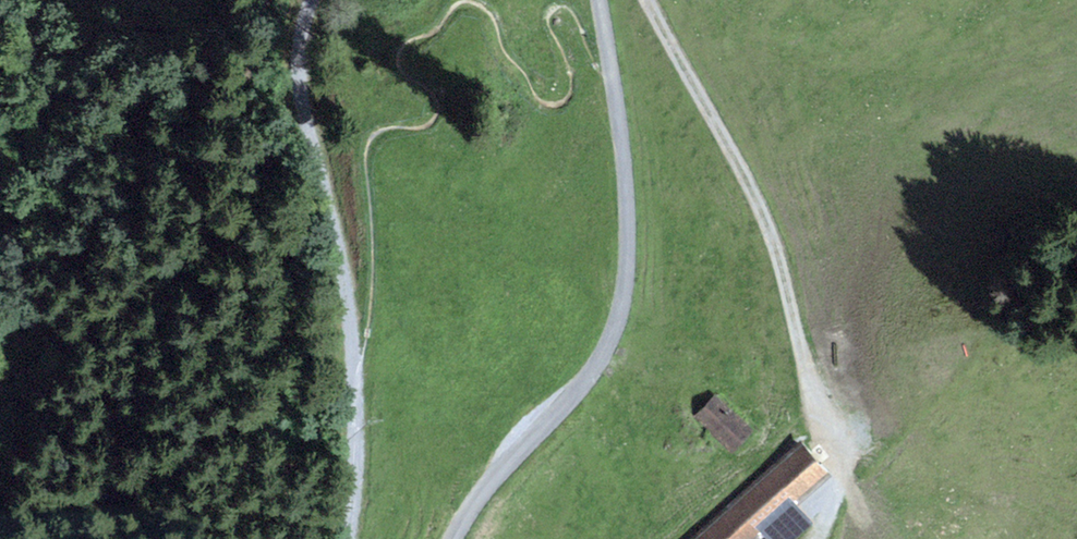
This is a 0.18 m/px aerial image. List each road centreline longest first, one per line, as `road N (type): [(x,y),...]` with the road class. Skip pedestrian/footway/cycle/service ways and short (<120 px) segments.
road 1 (unclassified): [(455,538),(499,473),(598,363),(624,303),(627,187),(600,0)]
road 2 (track): [(815,411),(769,227),(649,0)]
road 3 (track): [(319,0),(304,27),(300,84),(354,353)]
road 4 (track): [(354,353),(355,538)]
road 5 (track): [(815,411),(852,479),(866,538)]

